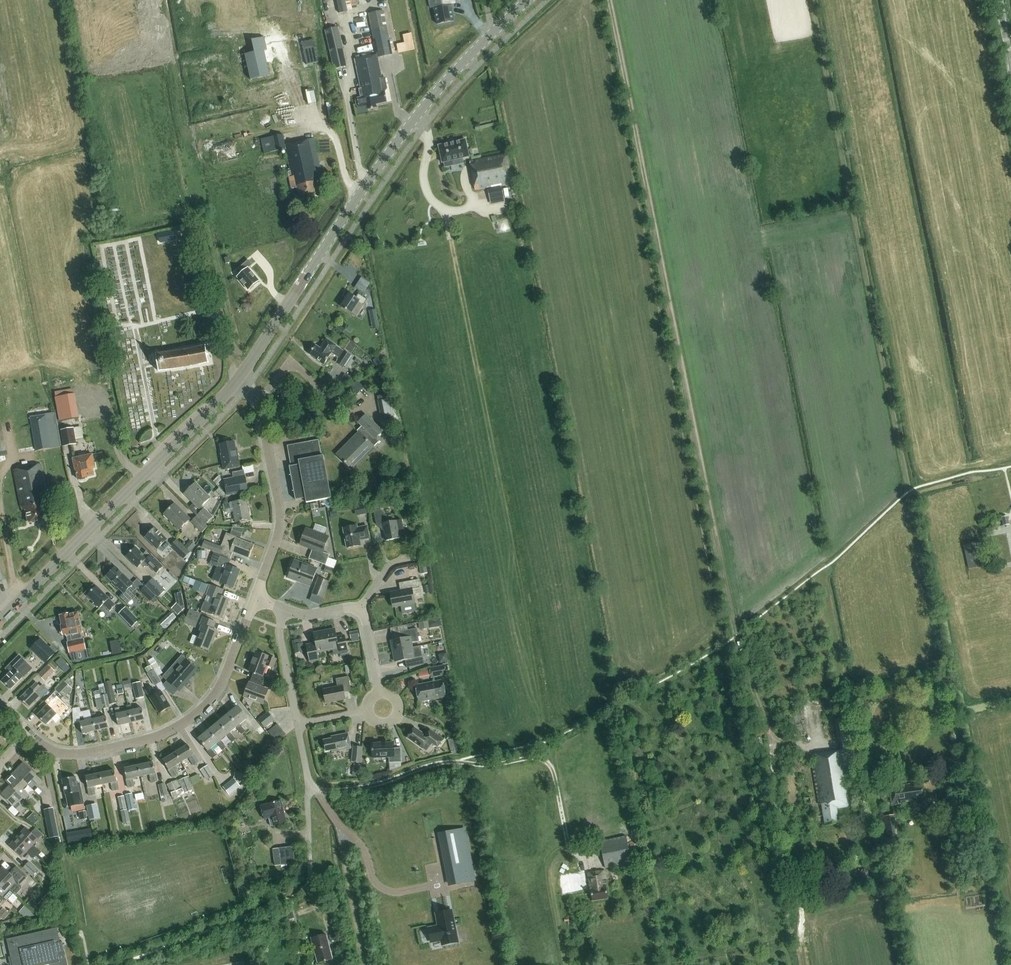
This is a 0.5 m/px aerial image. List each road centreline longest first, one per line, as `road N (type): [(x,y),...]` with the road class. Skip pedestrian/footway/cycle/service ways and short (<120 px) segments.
road 1 (track): [(811,0),(956,729),(947,780)]
road 2 (track): [(607,0),(735,635),(765,725),(786,746)]
road 3 (tertiary): [(239,379),(410,127),(529,0)]
road 4 (tertiary): [(0,621),(239,379)]
road 5 (residential): [(255,598),(212,698),(164,735),(65,755),(27,734)]
road 6 (residential): [(255,598),(278,509),(260,400),(247,387)]
road 7 (track): [(448,760),(542,759),(552,768),(572,854)]
road 8 (residential): [(308,890),(309,792),(298,725)]
road 9 (track): [(309,792),(351,795),(448,760)]

